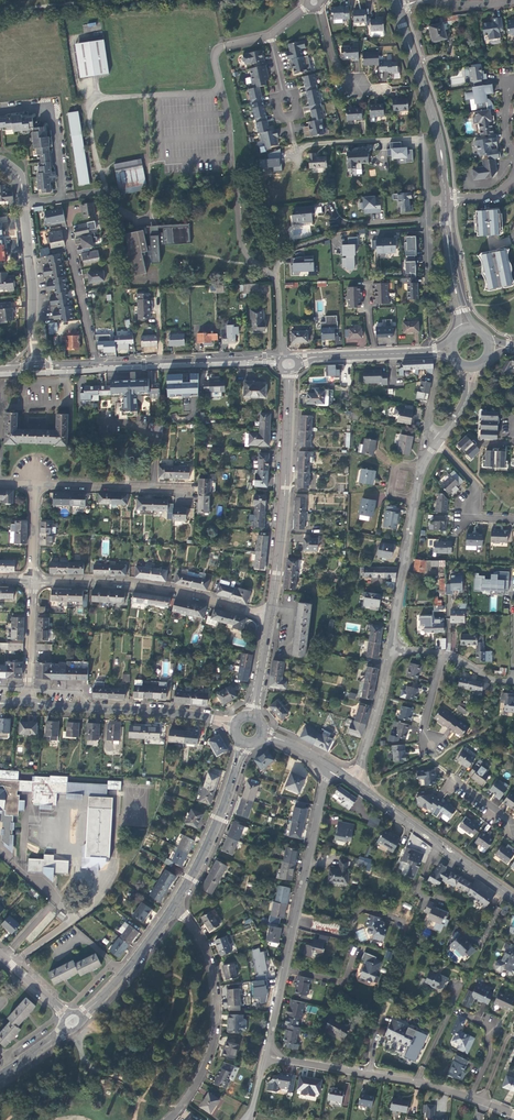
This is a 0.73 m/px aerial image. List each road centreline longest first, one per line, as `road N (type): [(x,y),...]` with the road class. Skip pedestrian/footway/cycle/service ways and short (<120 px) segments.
road 1 (unclassified): [(284,356),(278,281),(252,262),(240,235),(215,60),(224,46)]
road 2 (residential): [(333,768),(266,1054)]
road 3 (residential): [(271,617),(162,590),(32,581)]
road 4 (residential): [(174,905),(209,957),(216,1011),(209,1057),(168,1119)]
road 5 (tertiary): [(27,701),(176,712),(237,727)]
road 6 (residential): [(266,1054),(471,1098)]
road 7 (secondary): [(447,199),(433,113),(397,9)]
road 8 (secondary): [(355,783),(513,899)]
road 9 (residential): [(427,201),(425,138),(307,145)]
road 10 (secondary): [(174,905),(246,742)]
road 11 (residential): [(23,203),(62,198),(54,123),(40,109),(0,111)]
road 12 (secondary): [(289,372),(281,539)]
road 13 (residential): [(23,203),(33,363)]
road 14 (secondary): [(71,1022),(130,967),(174,905)]
road 15 (residential): [(35,484),(191,488)]
road 16 (residential): [(415,500),(391,648)]
road 17 (residential): [(69,229),(96,364)]
road 18 (residential): [(314,2),(350,80),(363,92),(394,89)]
road 19 (tertiary): [(284,356),(160,361)]
road 20 (residential): [(391,648),(360,768)]
road 21 (residential): [(27,701),(32,581)]

